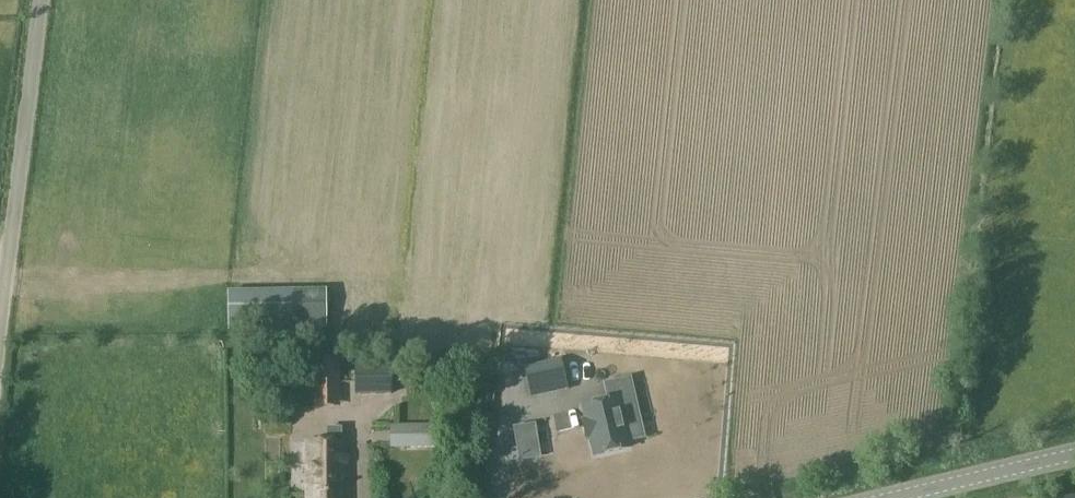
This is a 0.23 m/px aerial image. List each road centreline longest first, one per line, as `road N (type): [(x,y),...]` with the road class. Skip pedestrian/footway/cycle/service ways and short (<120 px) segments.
road 1 (unclassified): [(0,367),(45,0)]
road 2 (tertiary): [(1074,454),(894,497)]

